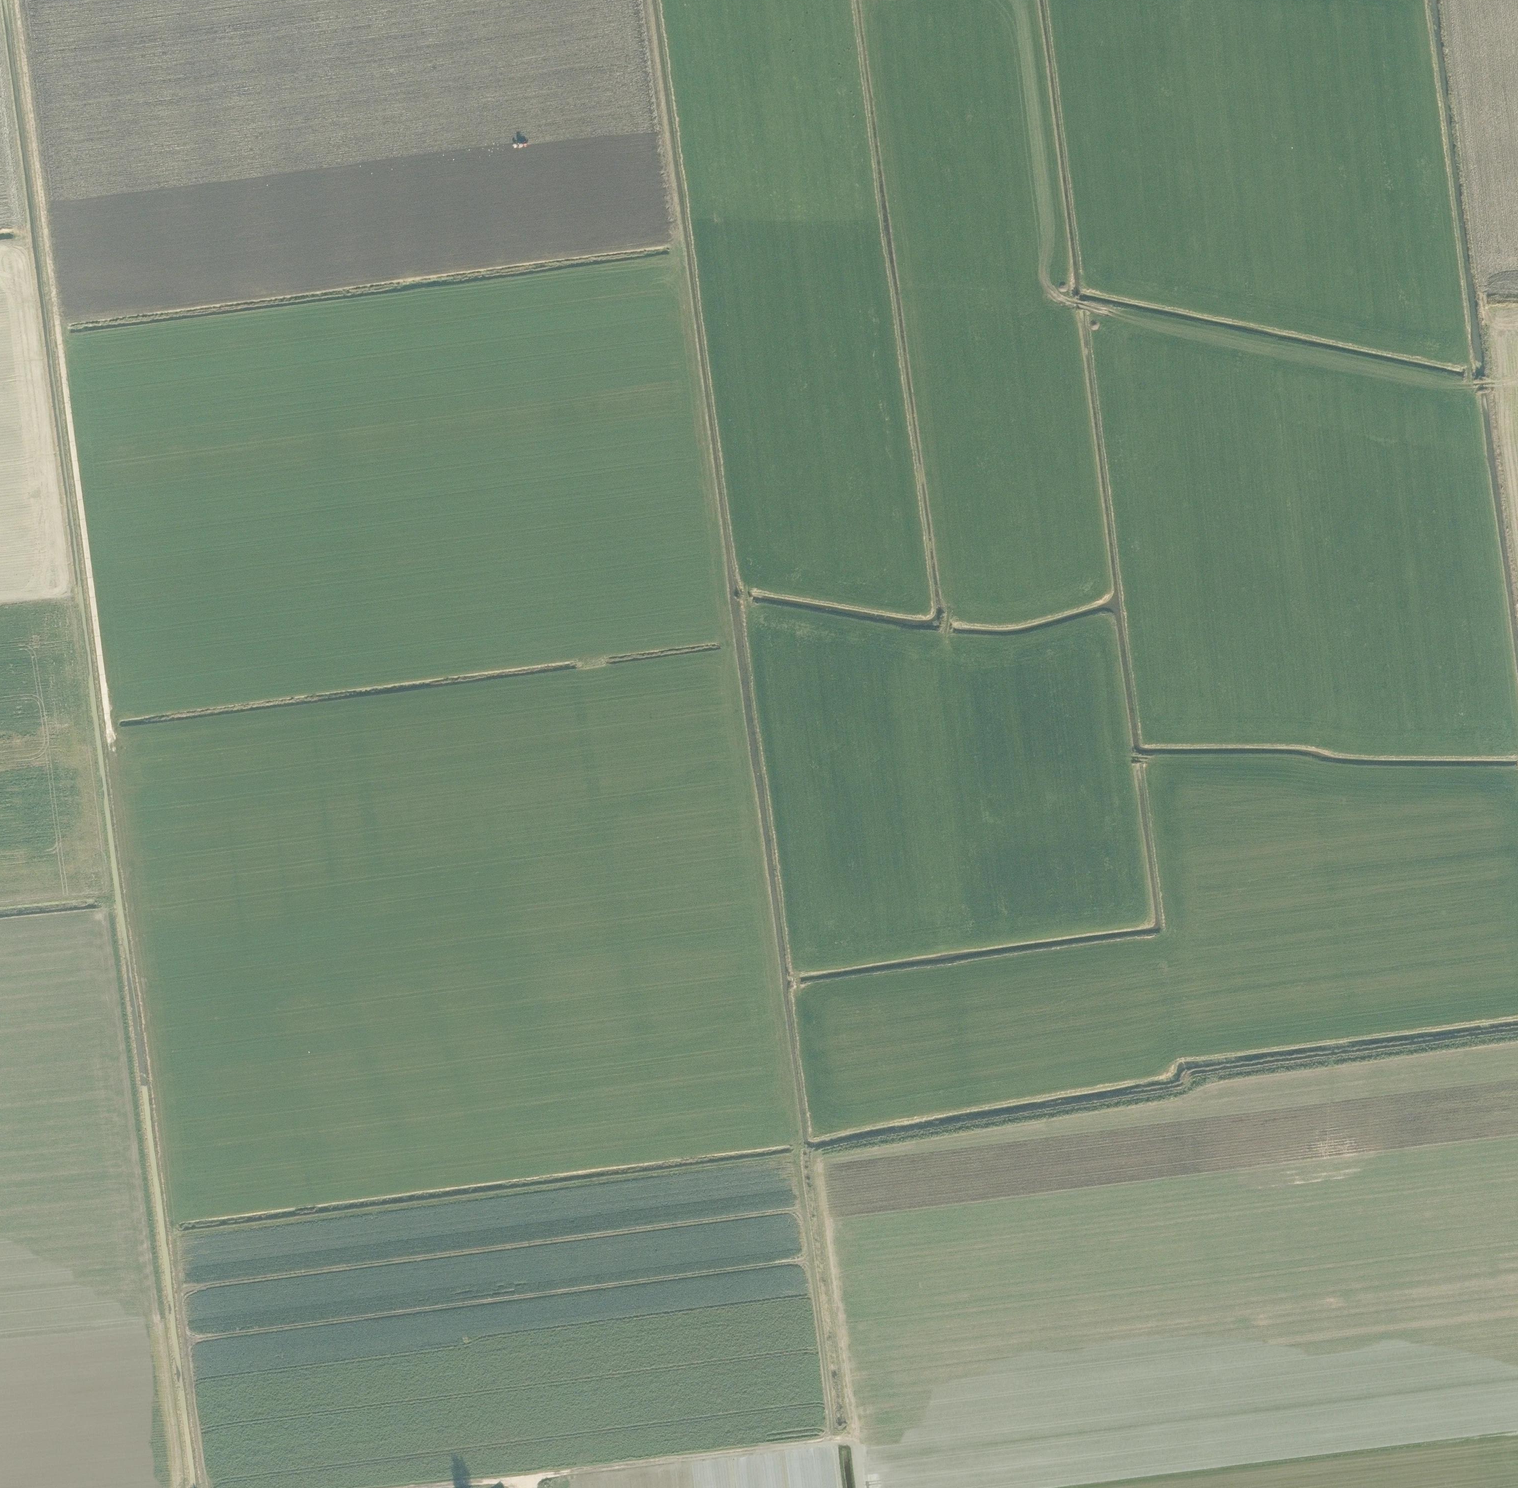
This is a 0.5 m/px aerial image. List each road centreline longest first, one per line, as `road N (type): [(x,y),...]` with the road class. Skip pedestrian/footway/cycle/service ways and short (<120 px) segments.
road 1 (track): [(109,730),(17,0)]
road 2 (track): [(537,1477),(851,1438)]

